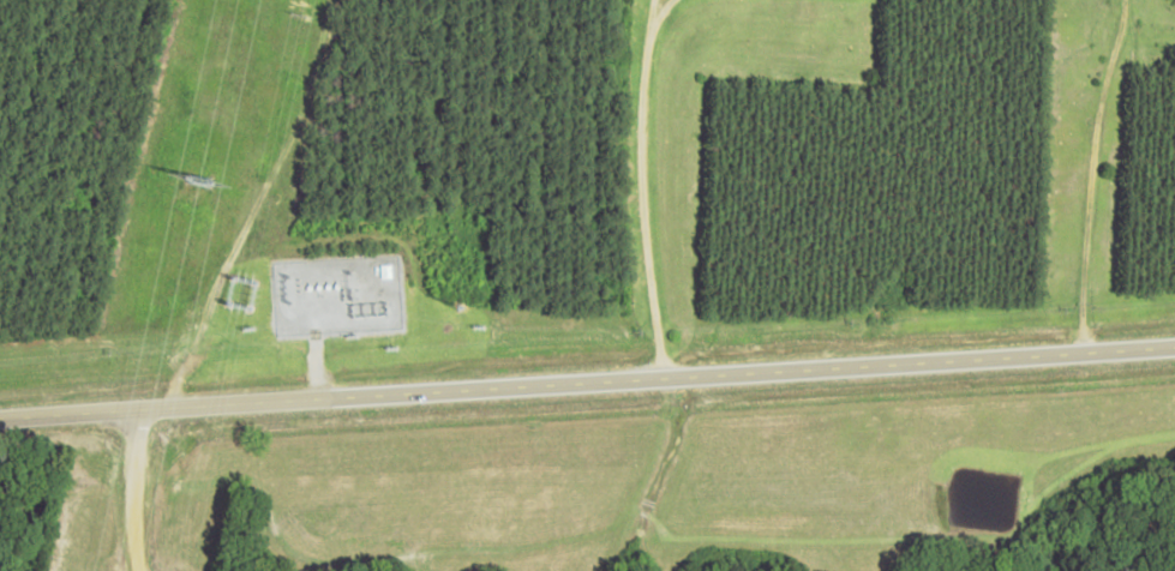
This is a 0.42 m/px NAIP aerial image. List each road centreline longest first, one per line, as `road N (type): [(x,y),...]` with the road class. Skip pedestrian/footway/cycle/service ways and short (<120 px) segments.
road 1 (trunk): [(1174,345),(0,418)]
road 2 (residential): [(658,377),(643,41),(649,0)]
road 3 (residential): [(133,570),(127,542),(138,407)]

